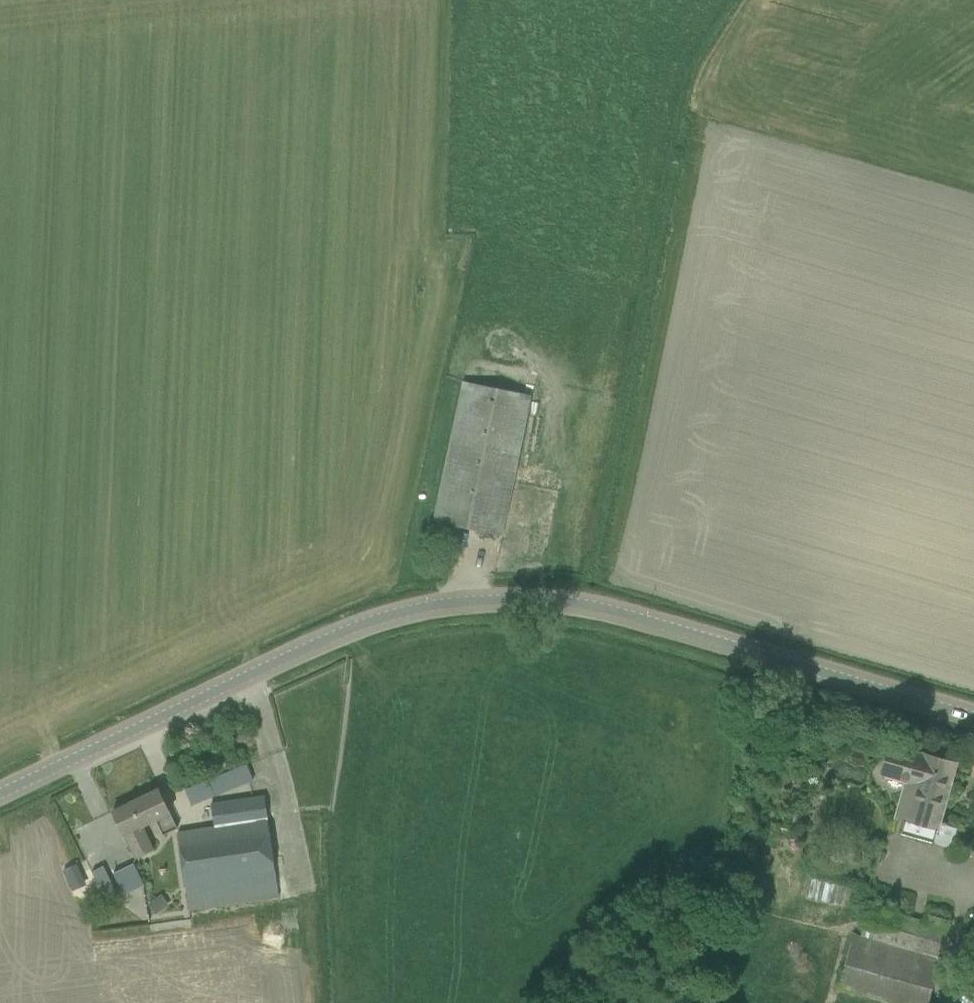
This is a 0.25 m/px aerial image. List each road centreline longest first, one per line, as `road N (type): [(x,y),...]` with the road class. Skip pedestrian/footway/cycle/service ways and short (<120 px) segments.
road 1 (secondary): [(973,716),(585,604),(456,602),(334,635),(0,793)]

